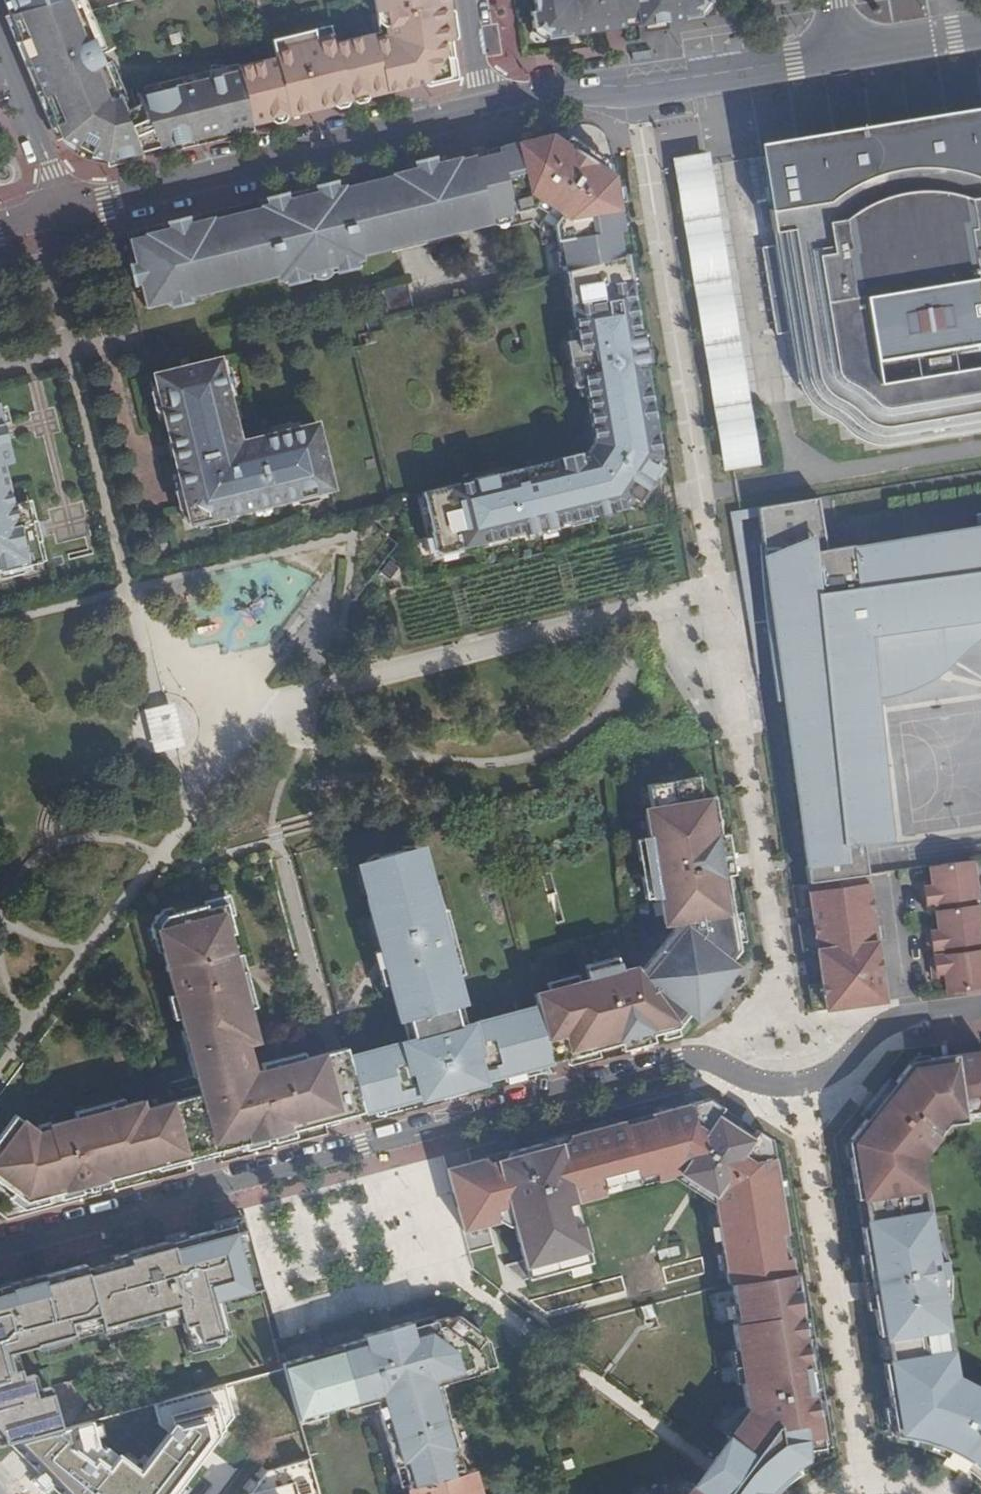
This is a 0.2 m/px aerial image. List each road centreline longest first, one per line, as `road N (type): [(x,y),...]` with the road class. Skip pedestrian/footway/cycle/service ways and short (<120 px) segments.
road 1 (residential): [(0,1253),(680,1061),(704,1061),(763,1089),(791,1088),(822,1079),(882,1020),(980,1006)]
road 2 (tertiary): [(488,108),(64,211)]
road 3 (tertiary): [(842,54),(488,108)]
road 4 (residential): [(0,48),(64,211)]
road 5 (residential): [(980,29),(842,54)]

